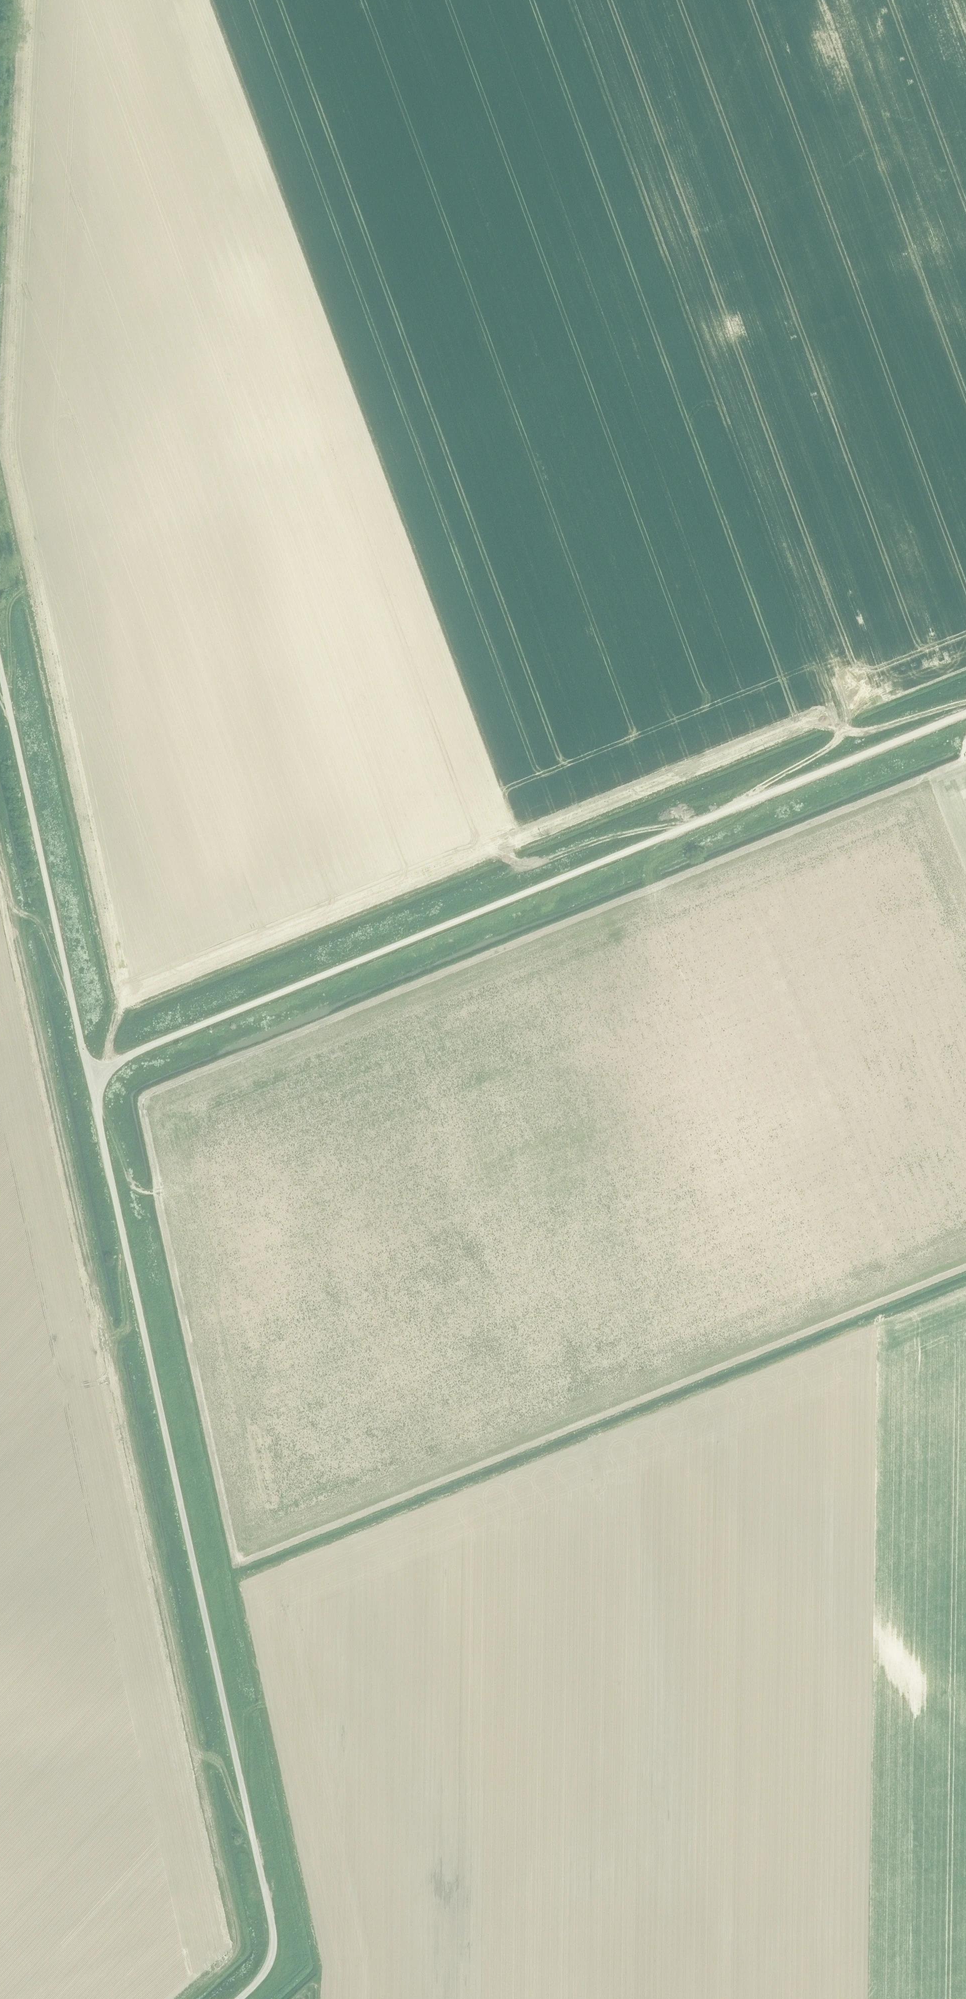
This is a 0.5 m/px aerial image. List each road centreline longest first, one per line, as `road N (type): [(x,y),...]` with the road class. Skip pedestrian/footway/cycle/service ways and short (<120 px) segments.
road 1 (unclassified): [(95,1093),(126,1057),(965,713)]
road 2 (unclassified): [(240,1998),(268,1974),(270,1911),(95,1093)]
road 3 (unclassified): [(95,1093),(0,675)]

